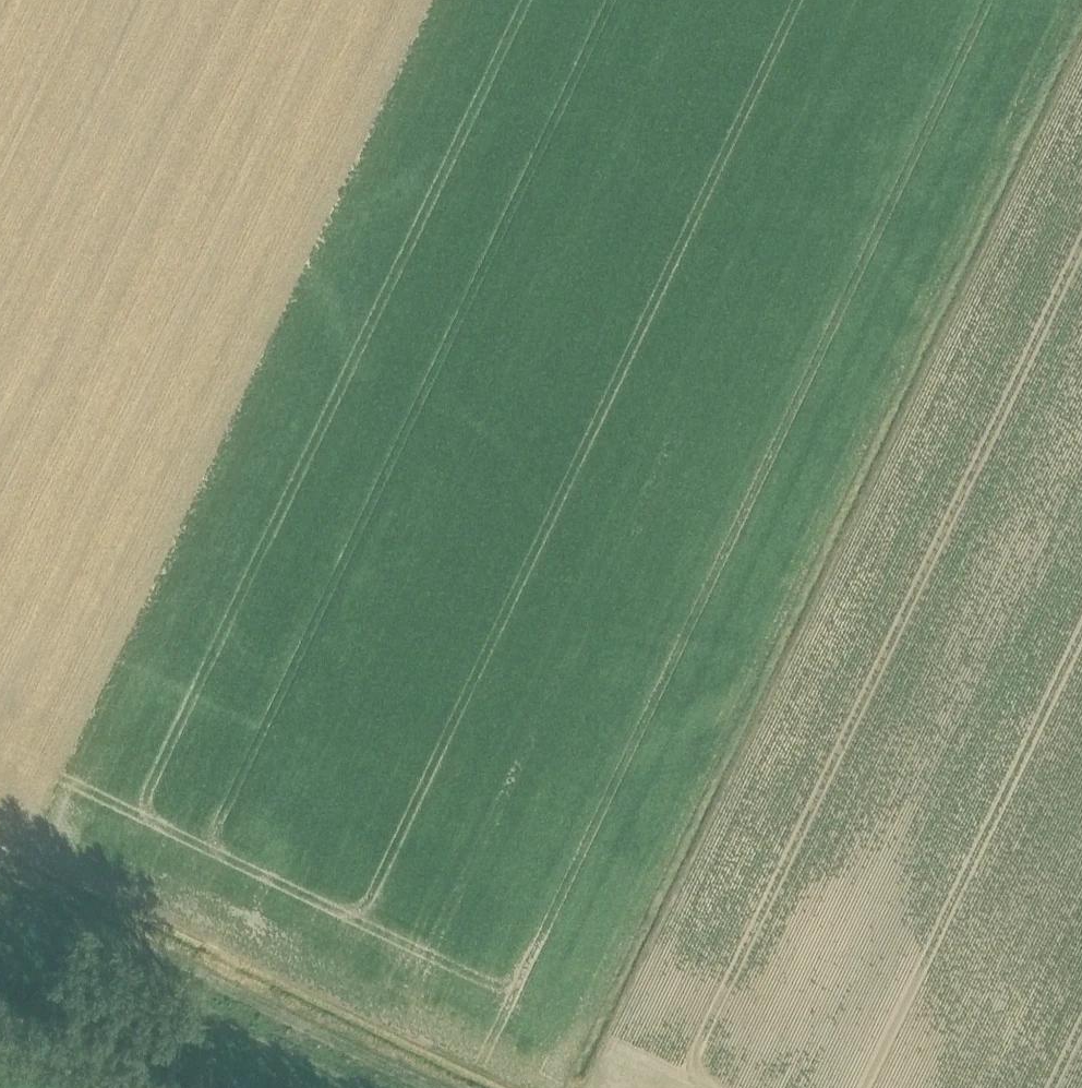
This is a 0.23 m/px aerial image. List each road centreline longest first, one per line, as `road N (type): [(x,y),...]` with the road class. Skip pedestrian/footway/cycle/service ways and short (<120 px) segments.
road 1 (track): [(425,1087),(0,882)]

